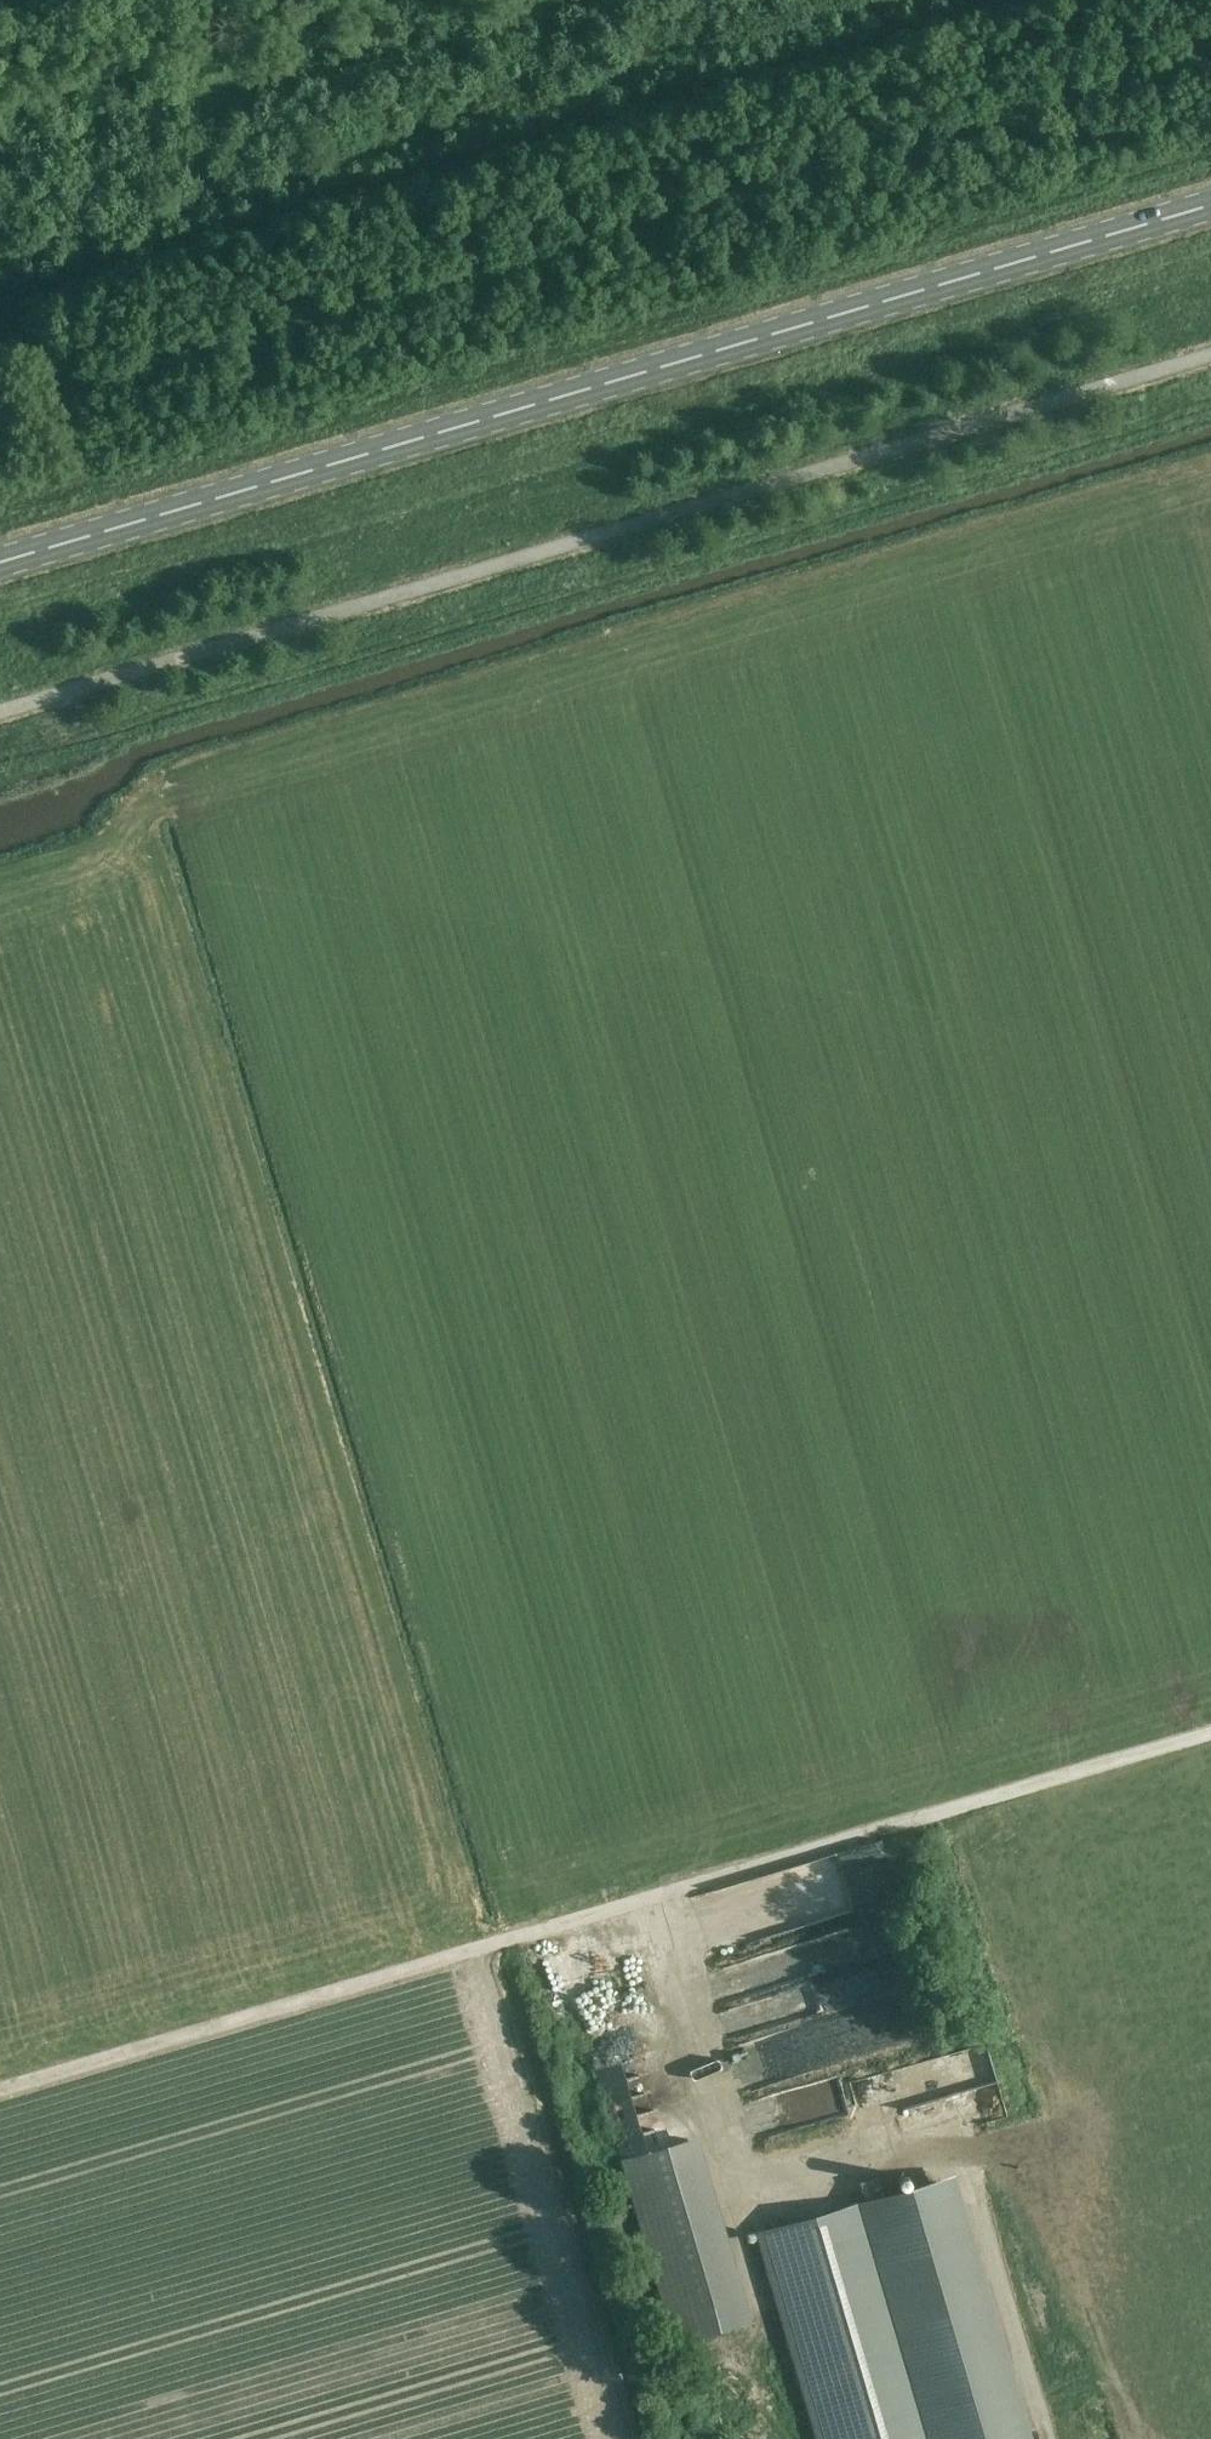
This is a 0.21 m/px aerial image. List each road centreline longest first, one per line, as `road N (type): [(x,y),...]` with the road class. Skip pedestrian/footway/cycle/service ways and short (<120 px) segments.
road 1 (secondary): [(0,550),(1210,196)]

